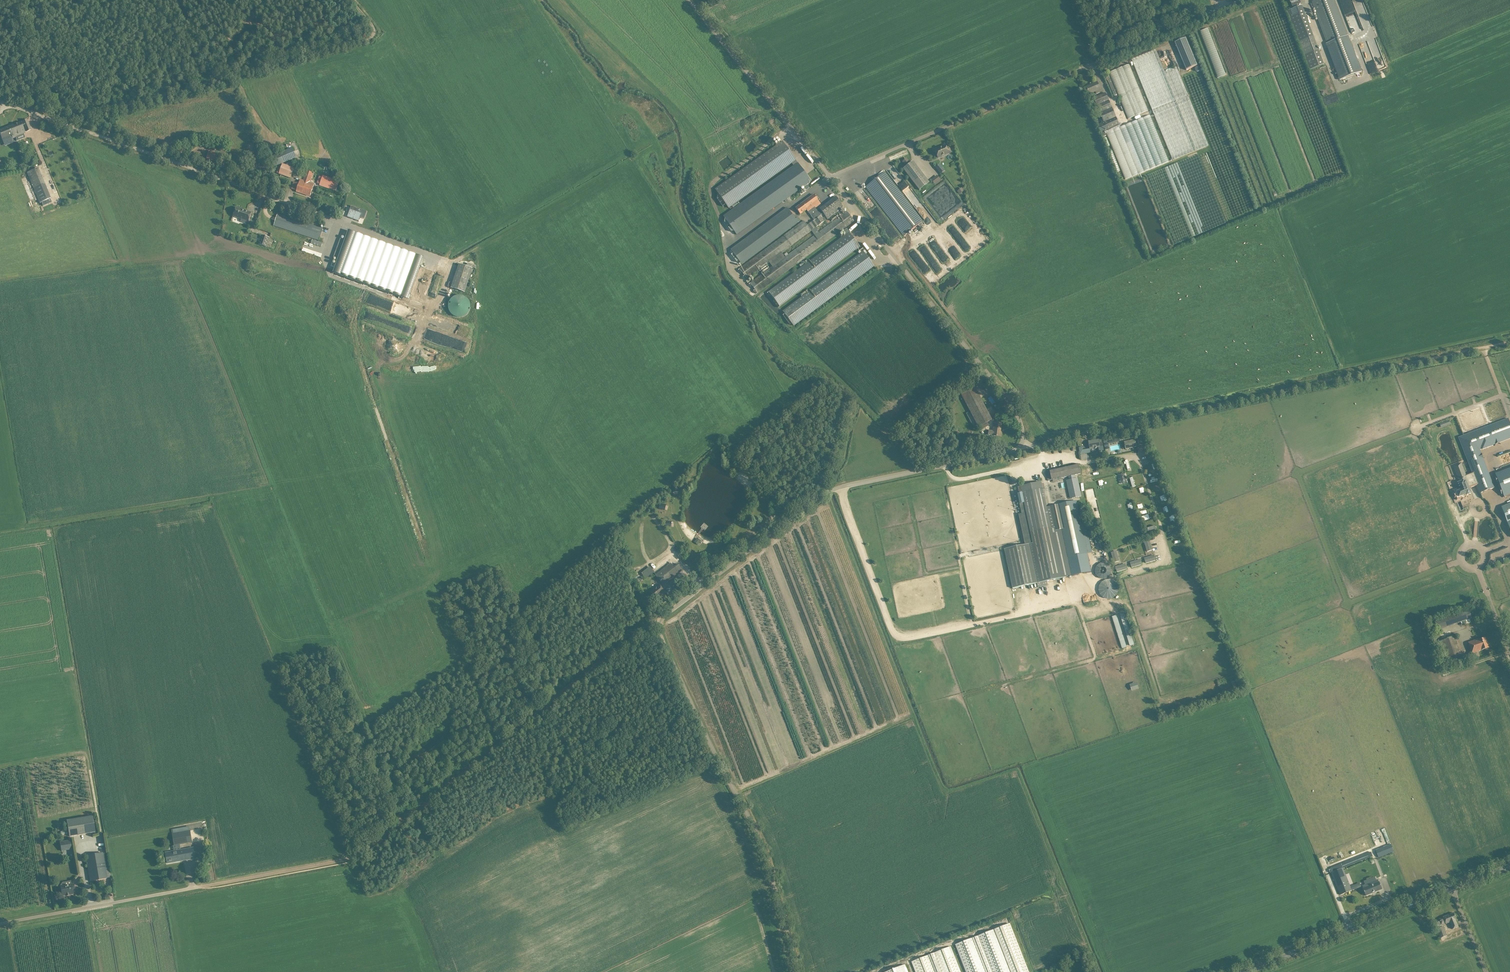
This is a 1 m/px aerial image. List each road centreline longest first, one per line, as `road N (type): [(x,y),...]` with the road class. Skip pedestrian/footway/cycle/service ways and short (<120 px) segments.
road 1 (unclassified): [(799,971),(756,827),(656,622),(823,493),(1023,443),(1009,398),(830,176)]
road 2 (track): [(656,622),(358,855),(198,887)]
road 3 (track): [(1022,446),(1509,343)]
road 4 (unclassified): [(830,176),(1242,0)]
road 5 (unclassified): [(62,123),(447,261)]
road 6 (track): [(62,123),(378,35)]
road 7 (tertiary): [(1242,971),(1509,865)]
road 8 (track): [(378,35),(456,245),(447,261)]
road 9 (unclassified): [(830,176),(690,0)]
road 10 (unclassified): [(1509,647),(1435,454)]
road 11 (unclassified): [(0,924),(198,887)]

